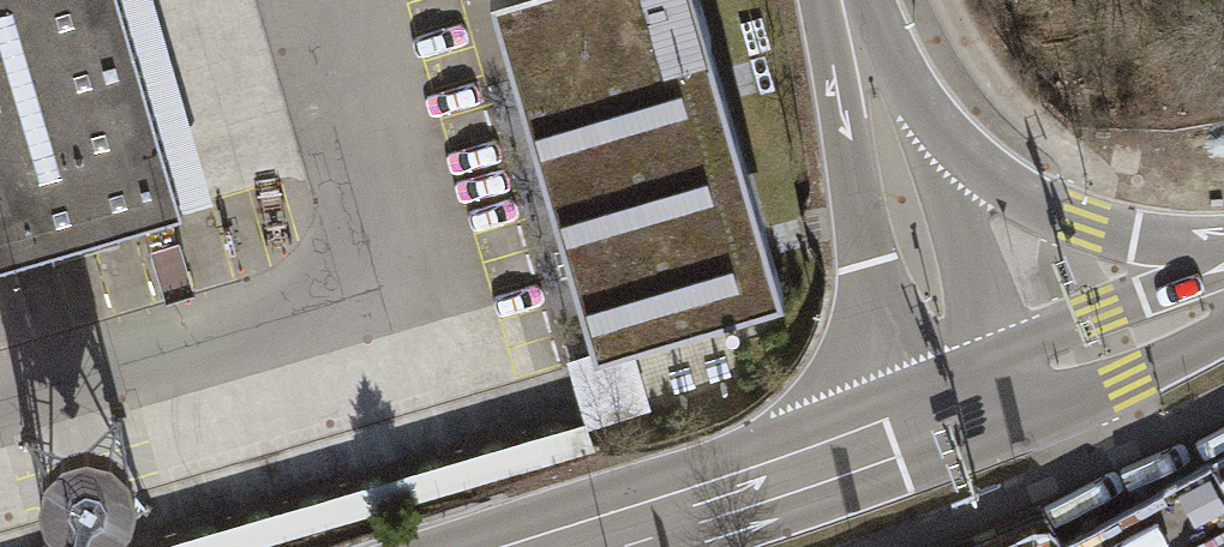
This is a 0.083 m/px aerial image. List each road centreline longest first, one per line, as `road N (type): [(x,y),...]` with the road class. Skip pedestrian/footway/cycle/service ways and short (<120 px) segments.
road 1 (secondary): [(978,403),(559,546)]
road 2 (primary): [(1223,244),(1136,239),(1078,219),(993,174),(869,57)]
road 3 (primary): [(978,403),(869,57)]
road 4 (secondary): [(1223,294),(978,403)]

